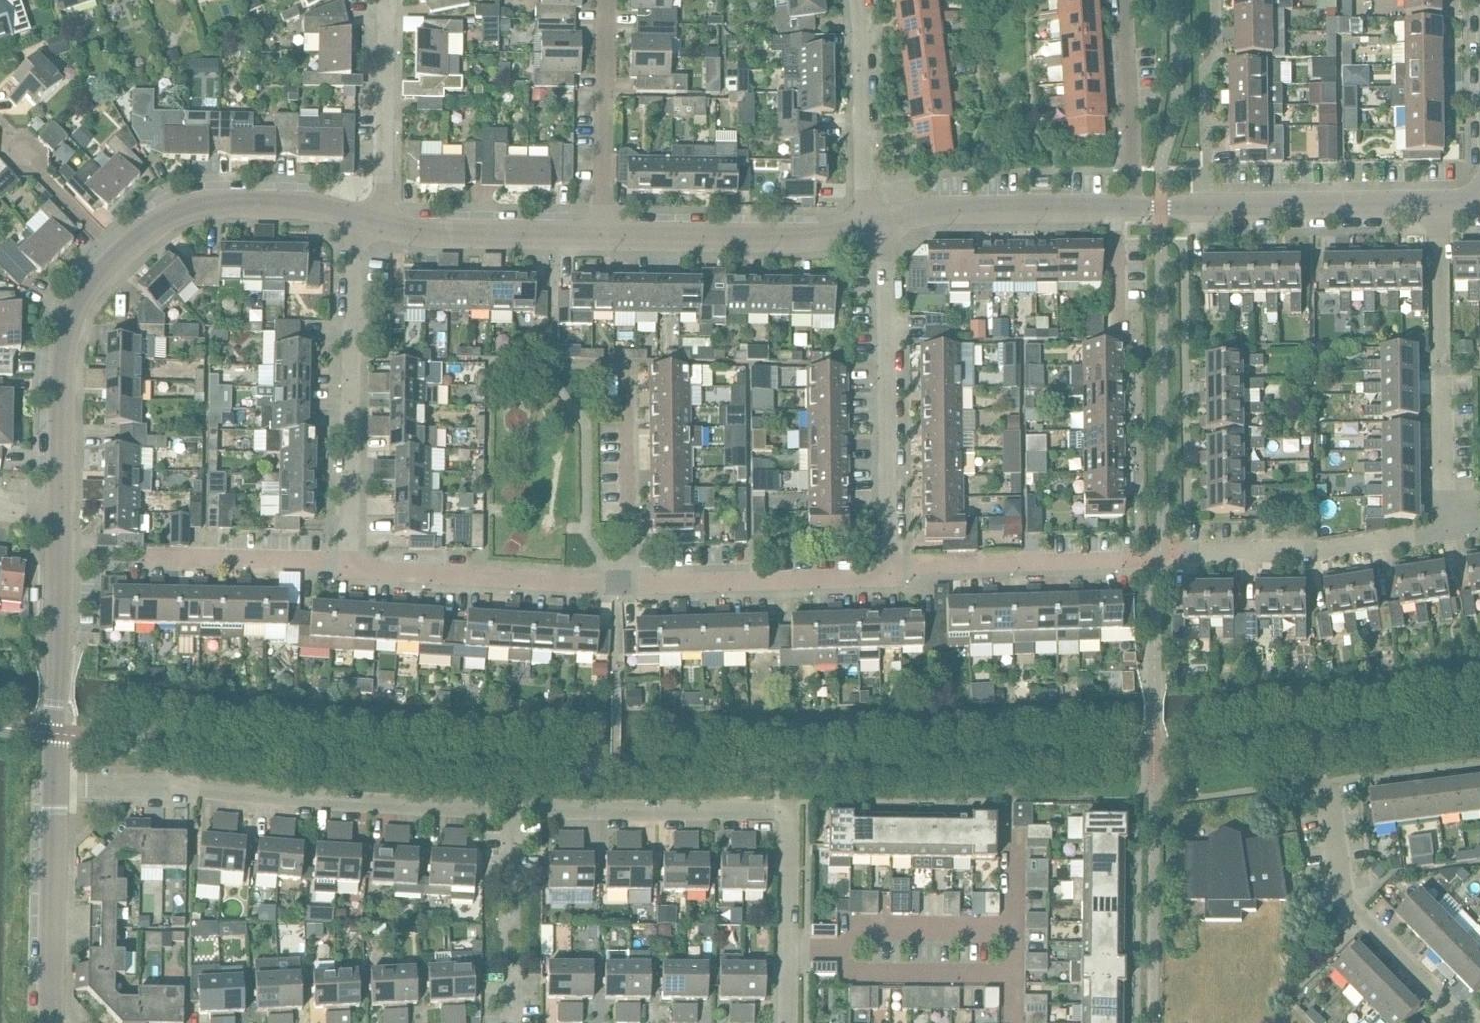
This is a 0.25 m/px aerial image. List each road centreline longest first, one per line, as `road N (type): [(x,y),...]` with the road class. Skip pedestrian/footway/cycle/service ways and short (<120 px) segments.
road 1 (residential): [(55,785),(519,808),(777,810)]
road 2 (residential): [(889,576),(885,223)]
road 3 (residential): [(352,568),(356,216)]
road 4 (residential): [(1445,531),(1439,204)]
road 5 (residential): [(1467,1022),(1342,894),(1327,781)]
road 6 (residential): [(352,568),(635,585)]
road 7 (unclassified): [(115,258),(73,310),(63,359),(62,517)]
road 8 (residential): [(1178,553),(1317,551),(1445,531)]
road 9 (unclassified): [(868,227),(814,237),(605,234)]
road 10 (unclassified): [(356,216),(313,205),(193,206),(115,258)]
road 11 (residential): [(635,585),(889,576)]
road 12 (residential): [(889,576),(1139,561)]
road 13 (unclassified): [(51,1022),(55,785)]
road 14 (unclassified): [(1439,204),(1203,204)]
road 15 (residential): [(605,234),(607,0)]
road 16 (unclassified): [(1117,206),(935,210),(885,223)]
road 17 (residential): [(863,0),(868,227)]
road 18 (residential): [(386,226),(383,0)]
road 19 (residential): [(635,585),(631,364)]
road 20 (unclassified): [(605,234),(386,226)]
road 21 (residential): [(789,1022),(792,826),(777,810)]
road 22 (residential): [(135,563),(352,568)]
road 23 (residential): [(1132,206),(1126,0)]
road 24 (residential): [(115,258),(19,153)]
road 25 (unclassified): [(55,785),(60,647)]
road 26 (residential): [(1117,206),(1120,341)]
road 27 (unclassified): [(62,517),(60,647)]

